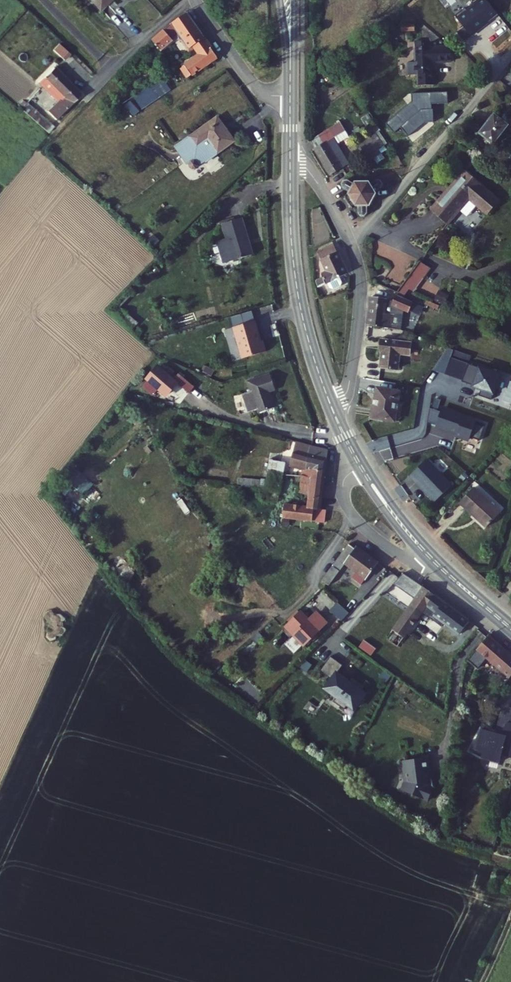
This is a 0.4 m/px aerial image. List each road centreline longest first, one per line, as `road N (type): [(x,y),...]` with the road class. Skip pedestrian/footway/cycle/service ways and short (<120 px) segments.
road 1 (unclassified): [(337,420),(356,344),(359,270),(323,188),(290,157)]
road 2 (tertiary): [(510,628),(402,525),(337,420)]
road 3 (tertiary): [(337,420),(298,291),(290,157)]
road 4 (unclassified): [(196,0),(257,87),(290,103)]

